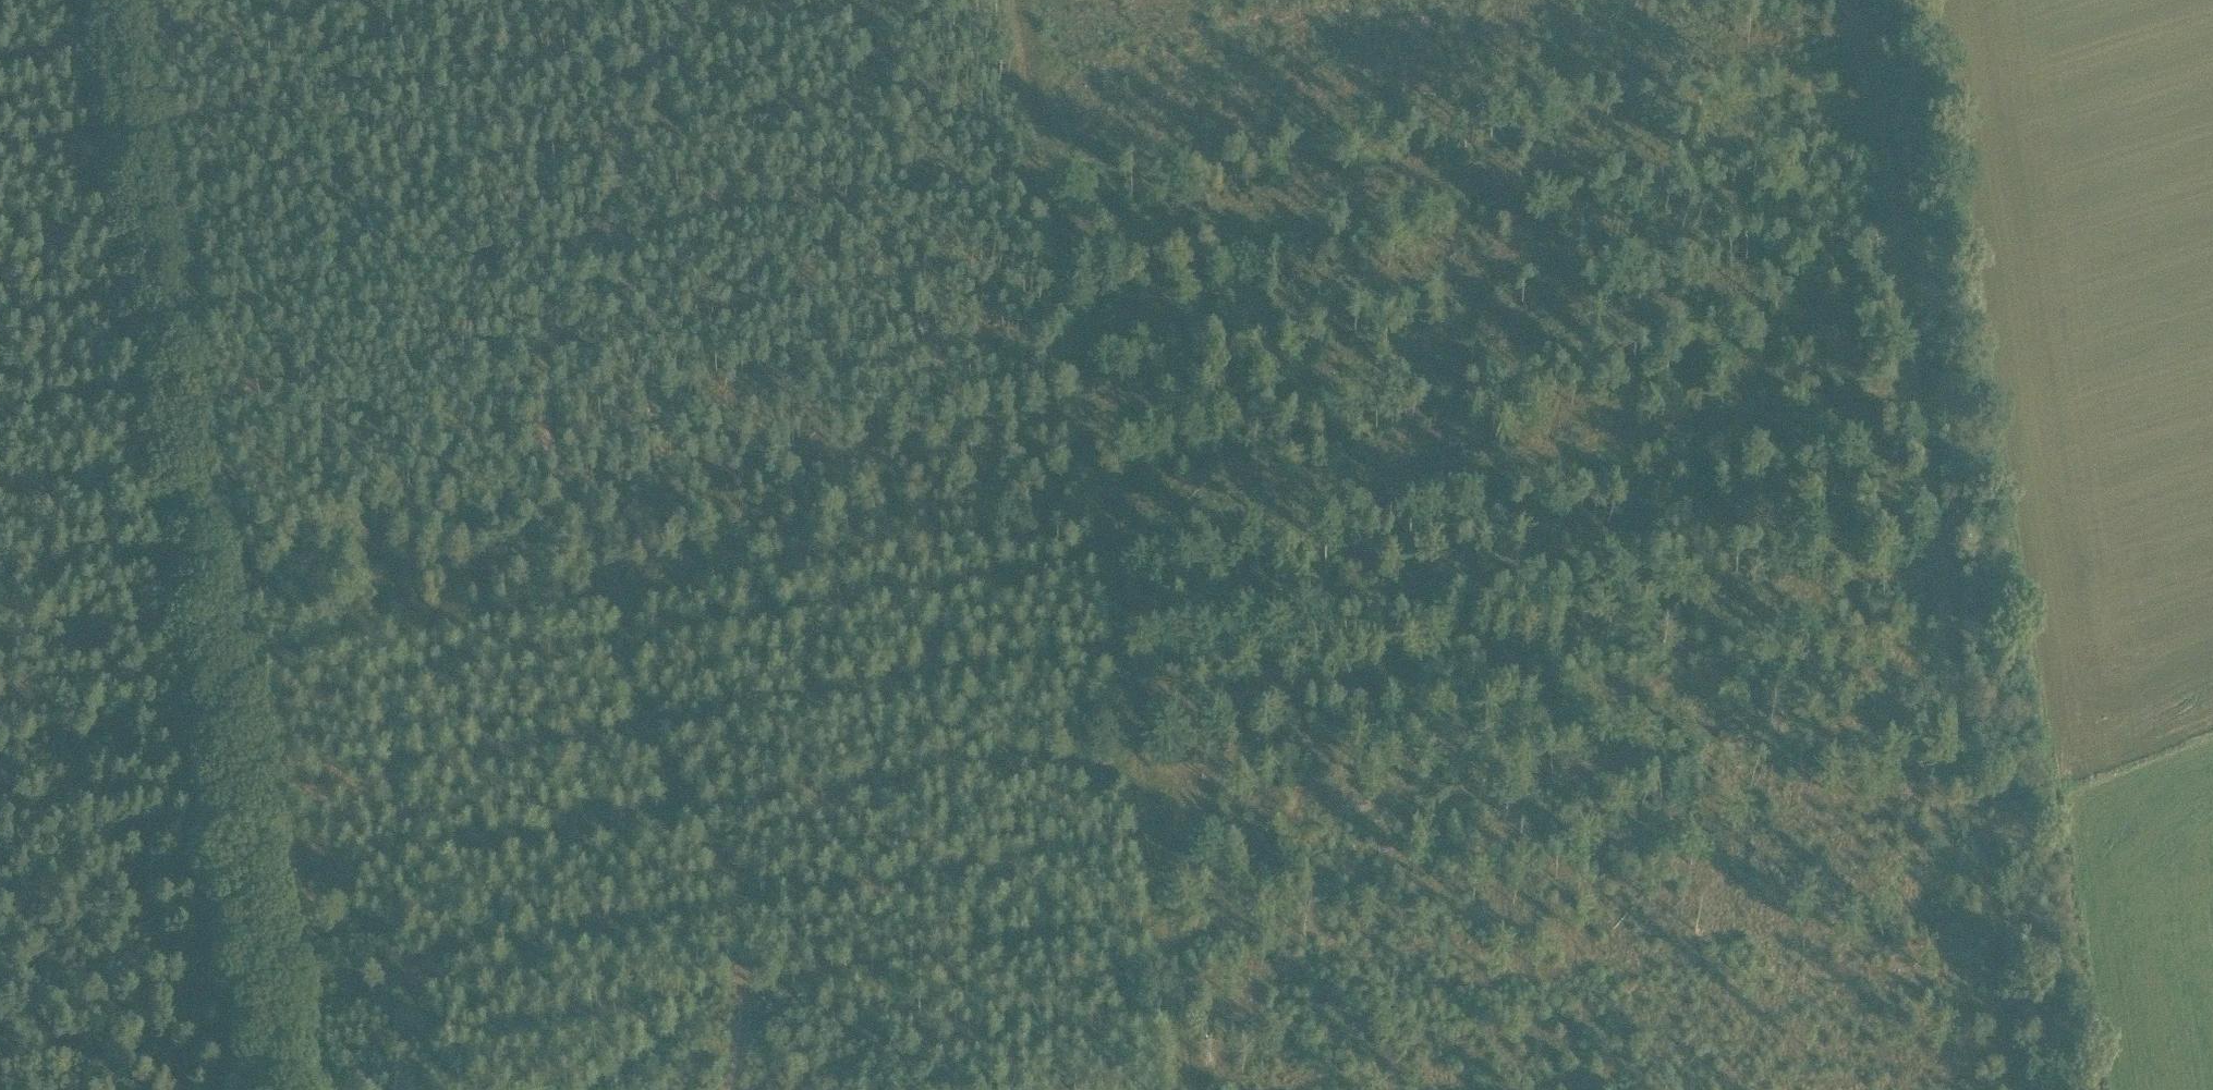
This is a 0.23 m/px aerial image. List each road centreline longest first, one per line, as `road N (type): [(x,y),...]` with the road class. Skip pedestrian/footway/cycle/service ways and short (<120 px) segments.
road 1 (track): [(721,0),(639,73),(611,212),(585,288),(536,367),(540,451),(625,605),(641,718),(742,911),(736,1089)]
road 2 (track): [(275,1089),(107,0)]
road 3 (track): [(1862,0),(2025,1089)]

